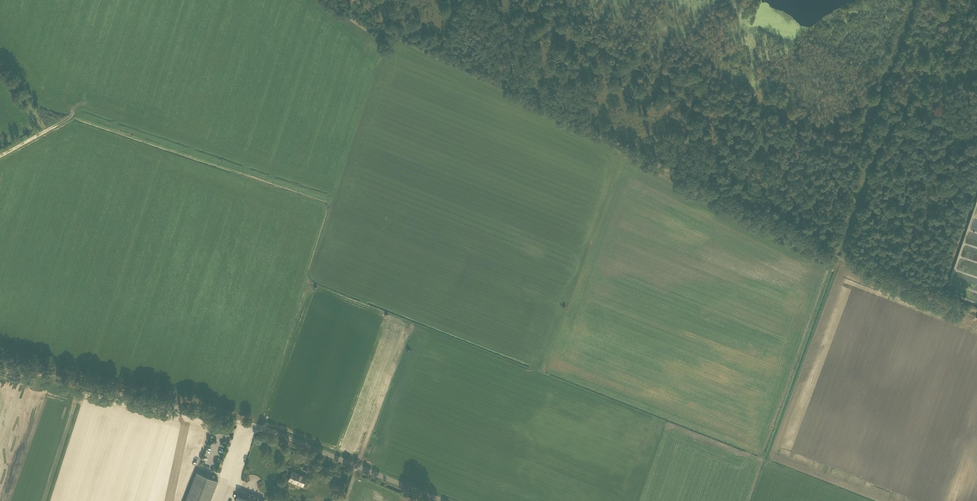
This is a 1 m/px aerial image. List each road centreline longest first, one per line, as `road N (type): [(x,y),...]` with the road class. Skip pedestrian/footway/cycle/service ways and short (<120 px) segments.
road 1 (track): [(353,0),(393,35),(847,263)]
road 2 (unclassified): [(449,500),(250,423),(0,363)]
road 3 (track): [(847,263),(976,314)]

